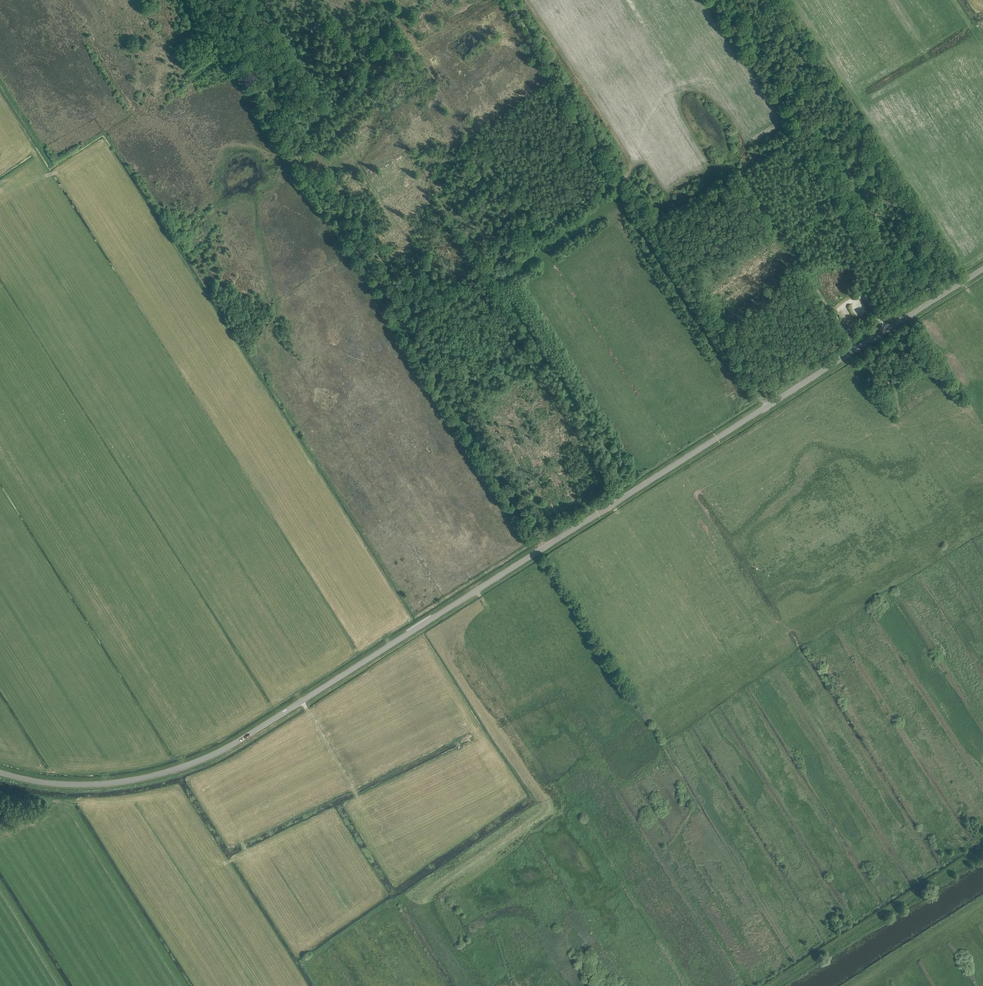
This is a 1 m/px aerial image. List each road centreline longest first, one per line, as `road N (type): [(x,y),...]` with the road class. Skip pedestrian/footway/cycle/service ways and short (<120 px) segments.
road 1 (unclassified): [(982,269),(223,750),(105,783),(0,772)]
road 2 (track): [(982,903),(854,985)]

